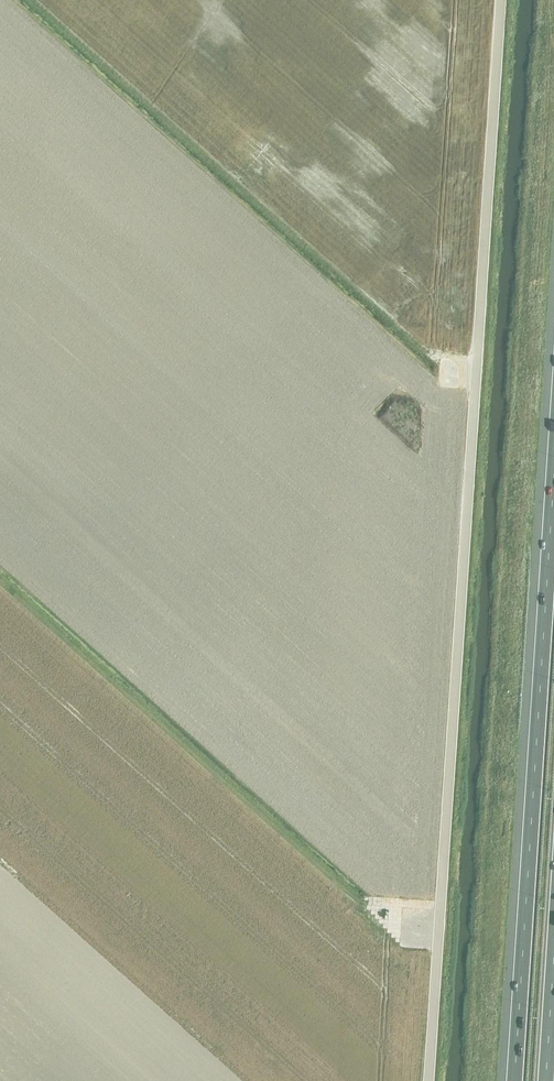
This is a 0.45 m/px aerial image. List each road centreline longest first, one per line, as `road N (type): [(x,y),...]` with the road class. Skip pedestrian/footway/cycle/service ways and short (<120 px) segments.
road 1 (unclassified): [(430,1080),(502,0)]
road 2 (motorway): [(553,477),(515,1080)]

